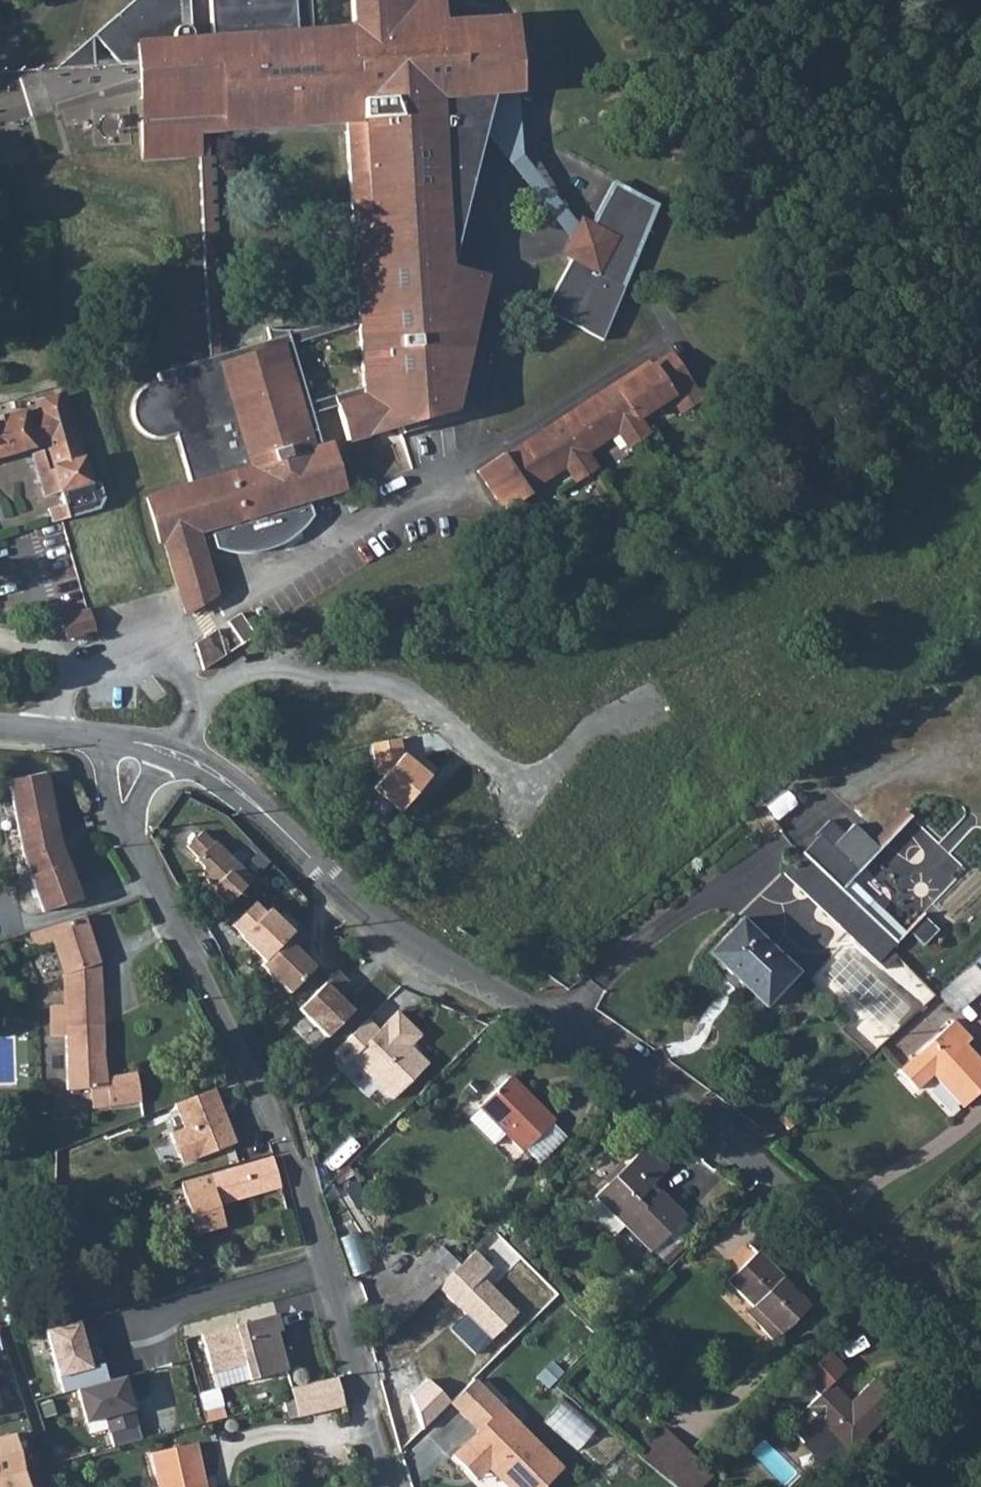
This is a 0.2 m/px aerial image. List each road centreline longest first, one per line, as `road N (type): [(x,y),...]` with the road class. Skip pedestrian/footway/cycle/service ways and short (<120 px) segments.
road 1 (unclassified): [(980,1354),(642,1076),(417,949),(223,785),(176,758)]
road 2 (residential): [(396,1486),(311,1202),(275,1108),(132,842),(120,806),(129,747)]
road 3 (residential): [(530,794),(399,688),(248,671),(205,694),(176,758)]
road 4 (residential): [(640,706),(564,750),(530,794)]
road 5 (unclassified): [(129,747),(0,727)]

